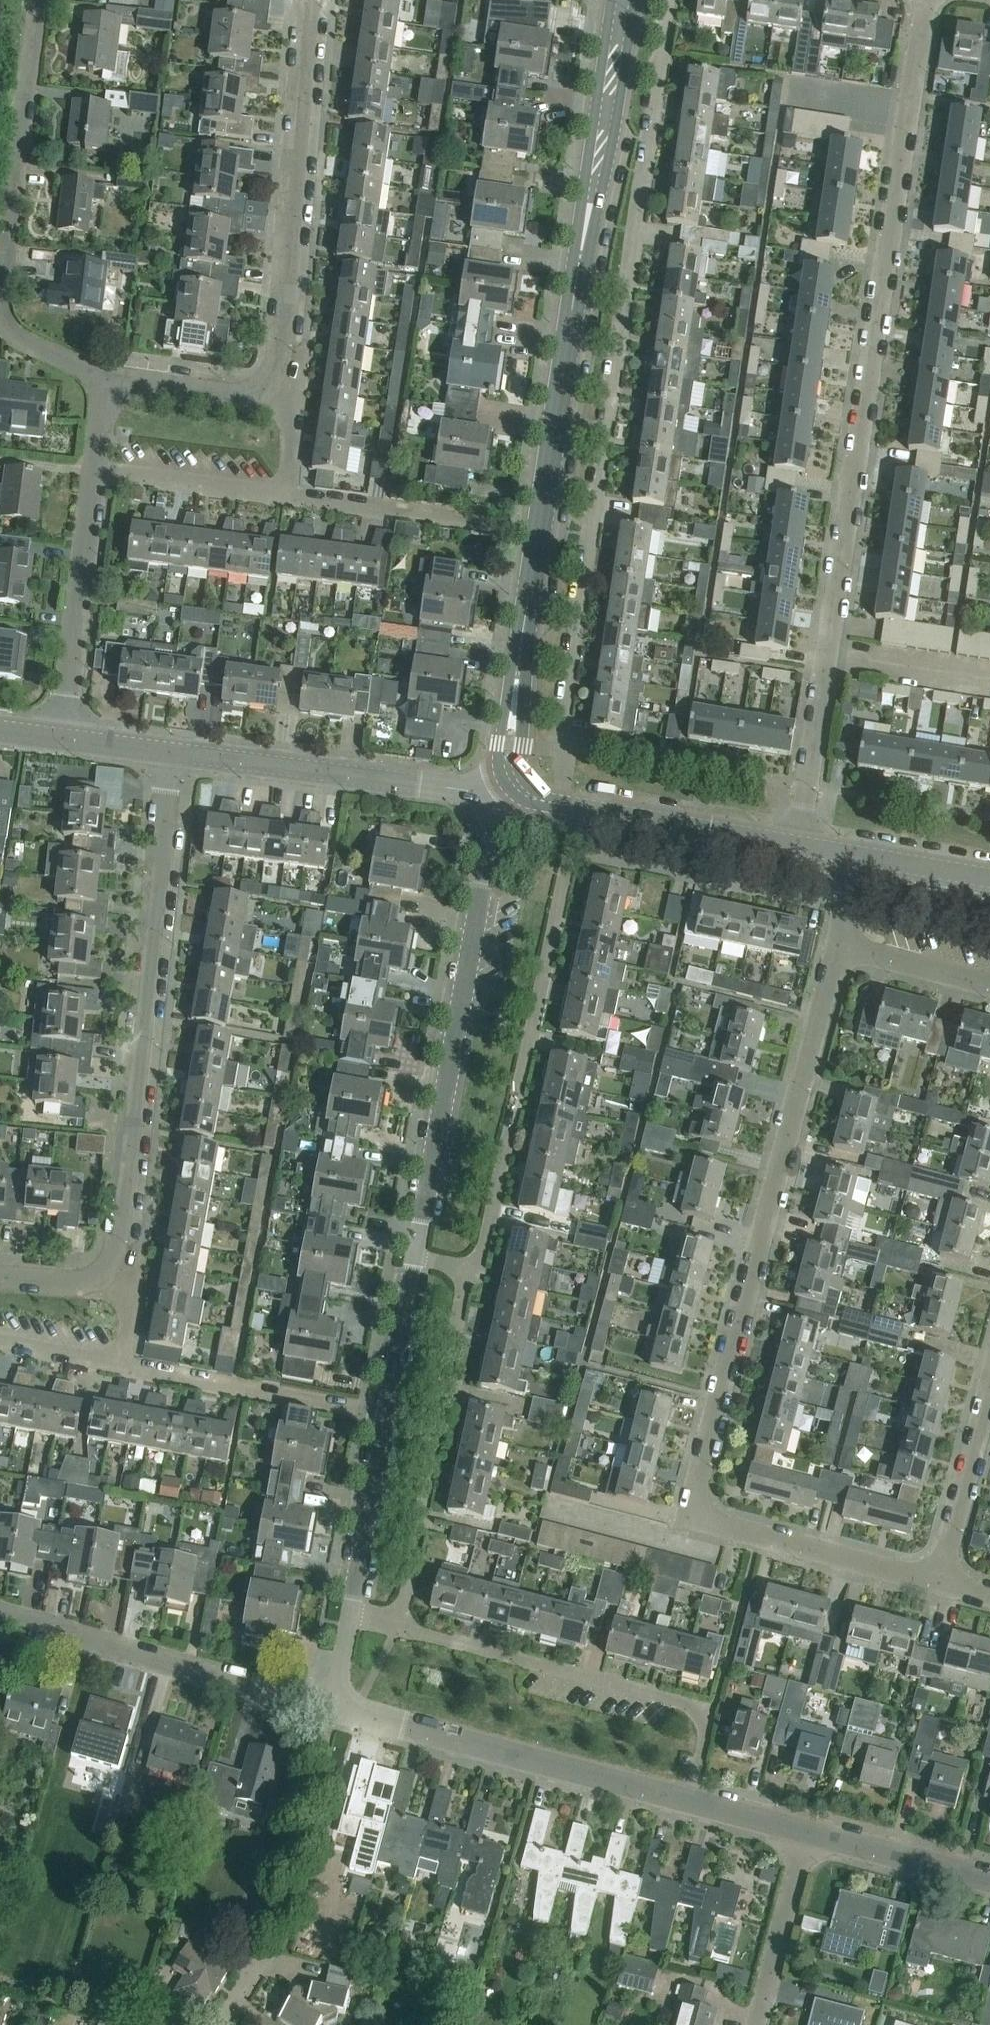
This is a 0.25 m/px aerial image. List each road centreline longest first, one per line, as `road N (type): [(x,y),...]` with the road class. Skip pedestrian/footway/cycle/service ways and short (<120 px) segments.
road 1 (residential): [(796,844),(926,0)]
road 2 (residential): [(939,1584),(697,1518),(696,1494),(838,945)]
road 3 (residential): [(119,1276),(163,883),(169,750)]
road 4 (residential): [(809,1838),(334,1711)]
road 5 (residential): [(582,807),(471,1271)]
road 6 (residential): [(415,1257),(492,835),(479,793)]
road 7 (residential): [(598,450),(671,0)]
road 8 (residential): [(259,389),(275,366),(310,0)]
road 9 (residential): [(471,1271),(462,1288),(399,1626)]
road 10 (residential): [(565,804),(559,713),(598,450)]
road 11 (residential): [(334,1711),(0,1617)]
road 12 (residential): [(479,793),(169,750)]
road 13 (residential): [(334,1711),(386,1419)]
road 14 (residential): [(0,292),(37,0)]
road 15 (residential): [(386,1419),(119,1368)]
road 16 (residential): [(64,736),(94,470)]
road 17 (tertiary): [(579,261),(607,167),(634,0)]
road 18 (tertiary): [(611,0),(579,261)]
road 19 (residential): [(535,536),(288,495)]
road 20 (tertiary): [(514,782),(506,768),(535,536)]
road 21 (tertiary): [(796,844),(582,807)]
road 22 (residential): [(939,1584),(989,1387)]
road 23 (residential): [(288,495),(94,470)]
road 24 (residential): [(757,2024),(809,1838)]
road 25 (residential): [(989,1882),(809,1838)]
road 26 (tertiary): [(550,443),(579,261)]
road 27 (residential): [(386,1419),(415,1257)]
road 28 (residential): [(989,988),(838,945)]
road 29 (residential): [(259,389),(234,399),(109,377)]
road 30 (tertiary): [(989,877),(852,853)]
road 31 (residential): [(109,377),(14,335),(0,310)]
road 32 (residential): [(0,1283),(95,1288),(119,1276)]
road 33 (residential): [(119,1368),(0,1348)]

